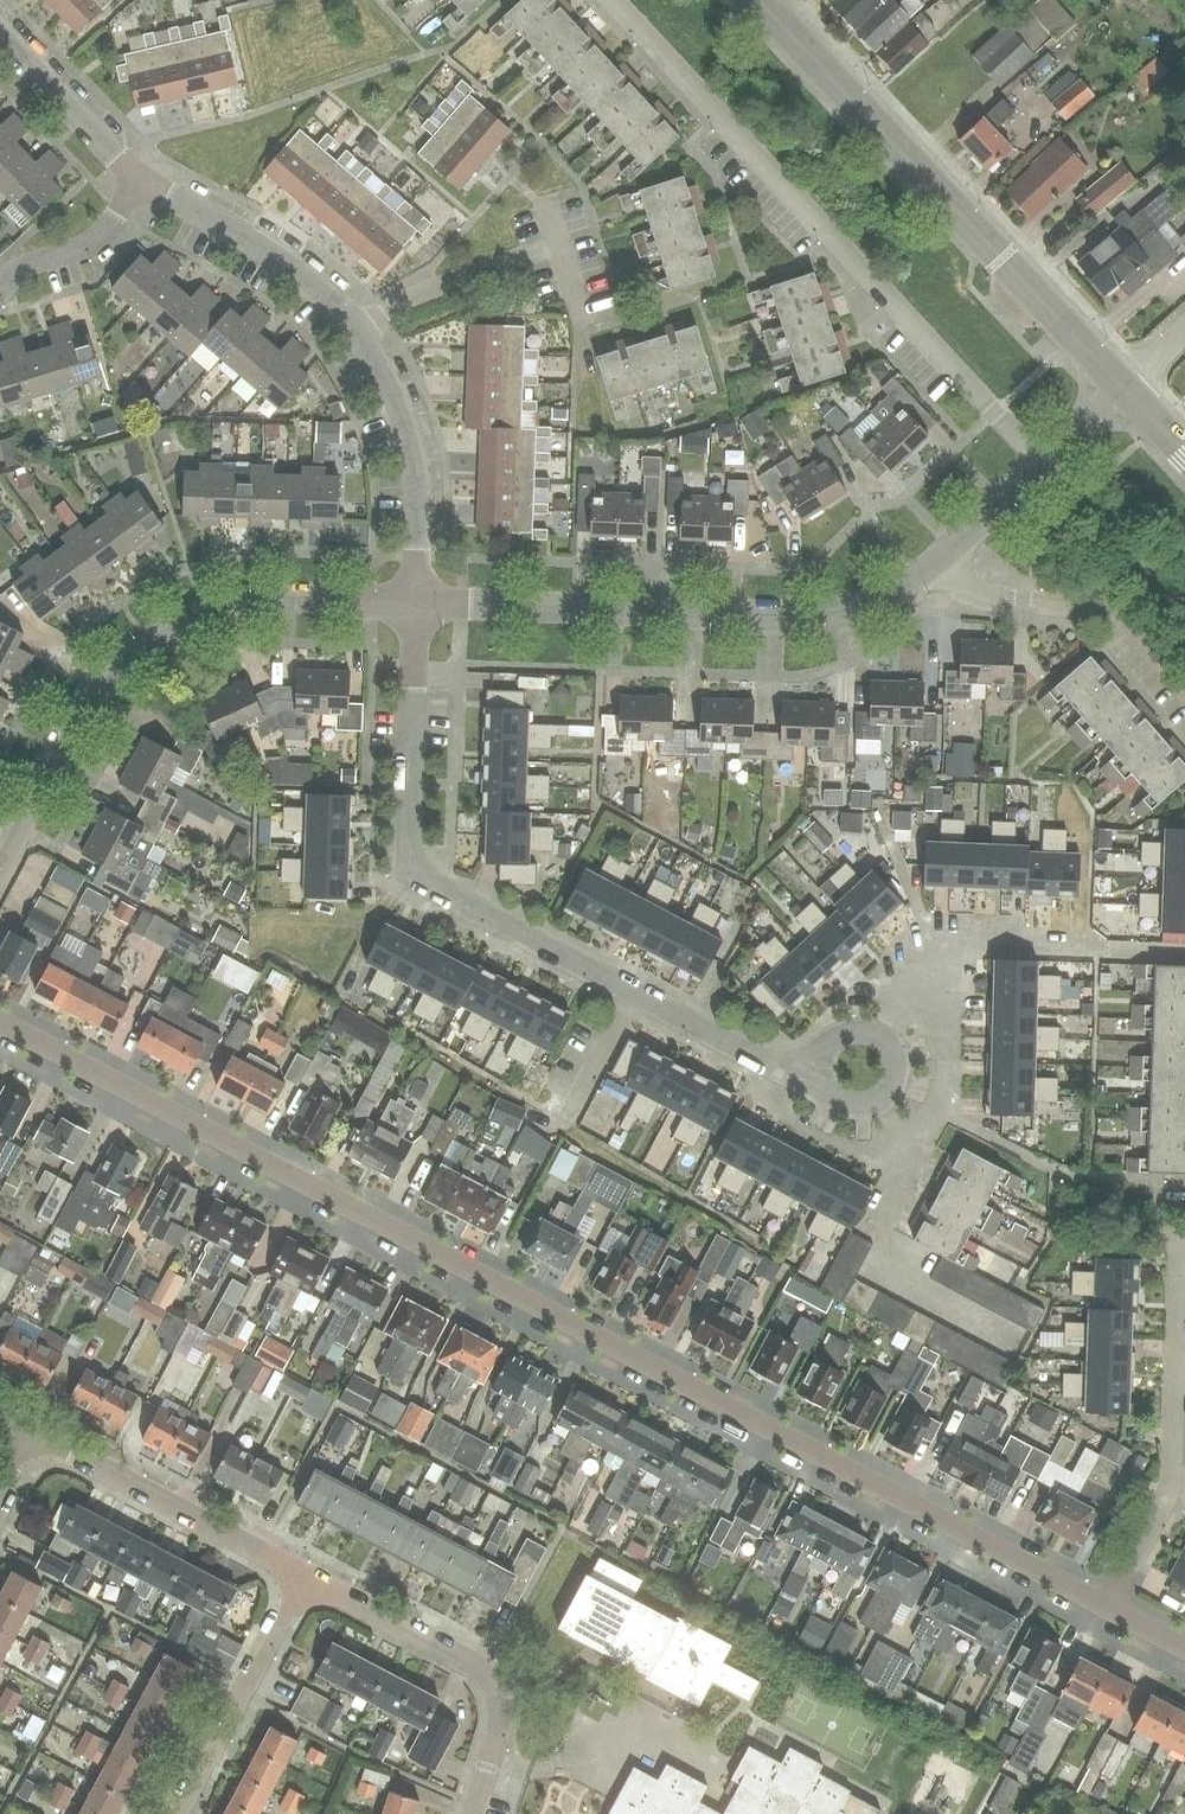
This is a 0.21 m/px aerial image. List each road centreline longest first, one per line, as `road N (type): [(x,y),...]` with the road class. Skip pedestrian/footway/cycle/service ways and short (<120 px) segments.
road 1 (unclassified): [(1114,1613),(0,1027)]
road 2 (unclassified): [(760,1058),(444,894),(416,870),(409,810),(413,605)]
road 3 (unclassified): [(0,867),(94,695),(140,654),(199,620),(259,606),(413,605)]
road 4 (unclassified): [(413,605),(418,477),(399,392),(379,356),(293,268),(155,191)]
road 5 (unclassified): [(413,605),(792,618),(845,609),(934,560)]
road 6 (tertiary): [(1126,386),(760,0)]
road 7 (unclassified): [(1114,1613),(1168,1499),(1174,1261)]
road 8 (residential): [(469,1813),(497,1727),(497,1699),(481,1671),(304,1577)]
road 9 (unclassified): [(1184,694),(1122,621),(1094,611),(988,603),(960,588),(934,560)]
road 10 (residential): [(304,1577),(38,1438)]
road 11 (residential): [(176,1813),(304,1577)]
road 12 (unclassified): [(934,560),(1126,386)]
road 13 (unclassified): [(155,191),(0,29)]
road 14 (unclassified): [(155,191),(123,243),(39,263),(0,285)]
road 15 (unclassified): [(841,1101),(875,1103),(891,1091),(894,1049),(856,1029),(832,1042),(823,1057)]

